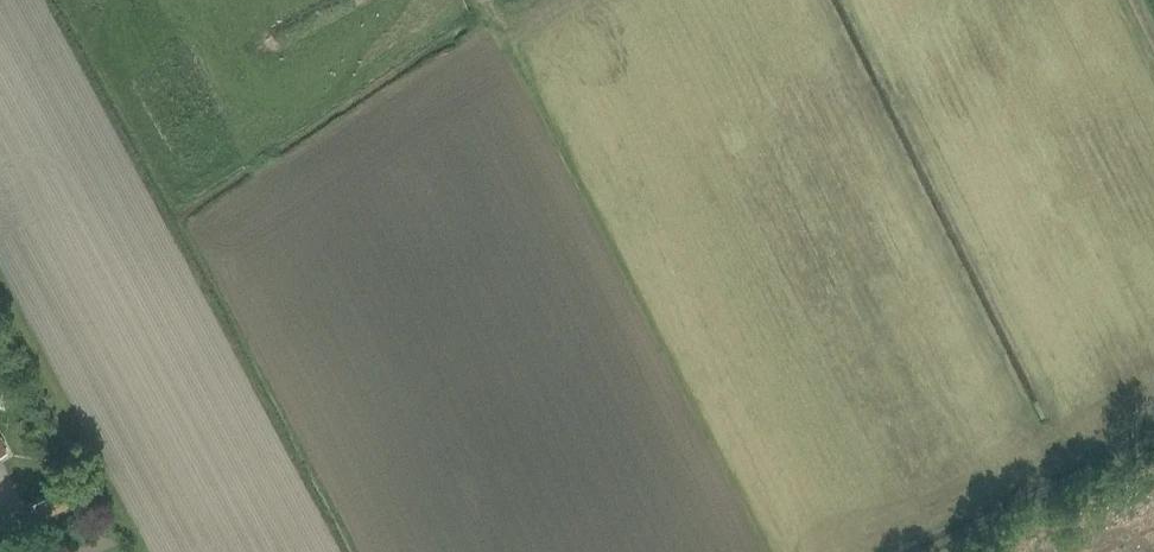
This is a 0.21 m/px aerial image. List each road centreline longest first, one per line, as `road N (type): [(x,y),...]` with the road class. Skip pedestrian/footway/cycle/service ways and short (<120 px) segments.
road 1 (track): [(488,3),(762,551)]

